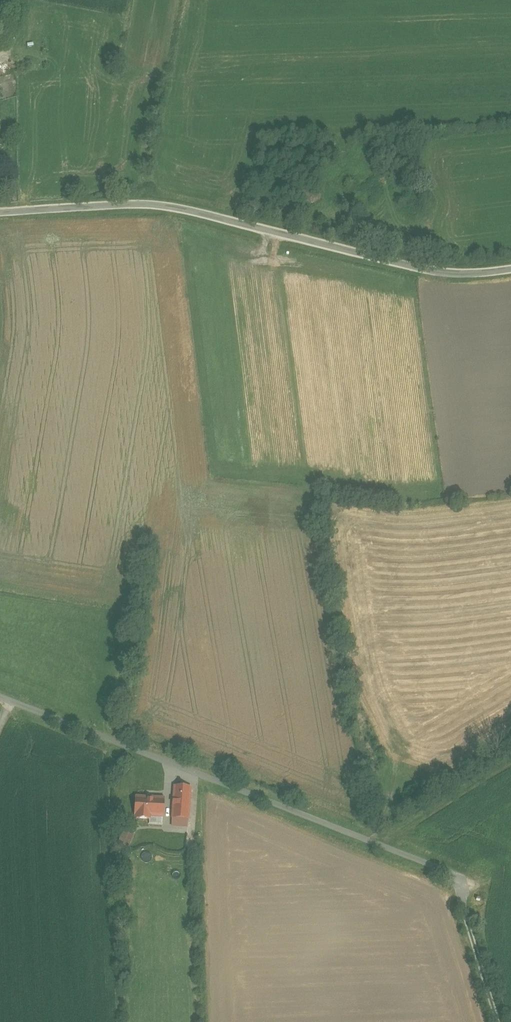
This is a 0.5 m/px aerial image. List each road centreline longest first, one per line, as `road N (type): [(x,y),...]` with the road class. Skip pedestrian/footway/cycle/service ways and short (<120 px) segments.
road 1 (unclassified): [(510,899),(0,698)]
road 2 (unclassified): [(0,218),(183,210),(416,272),(510,272)]

